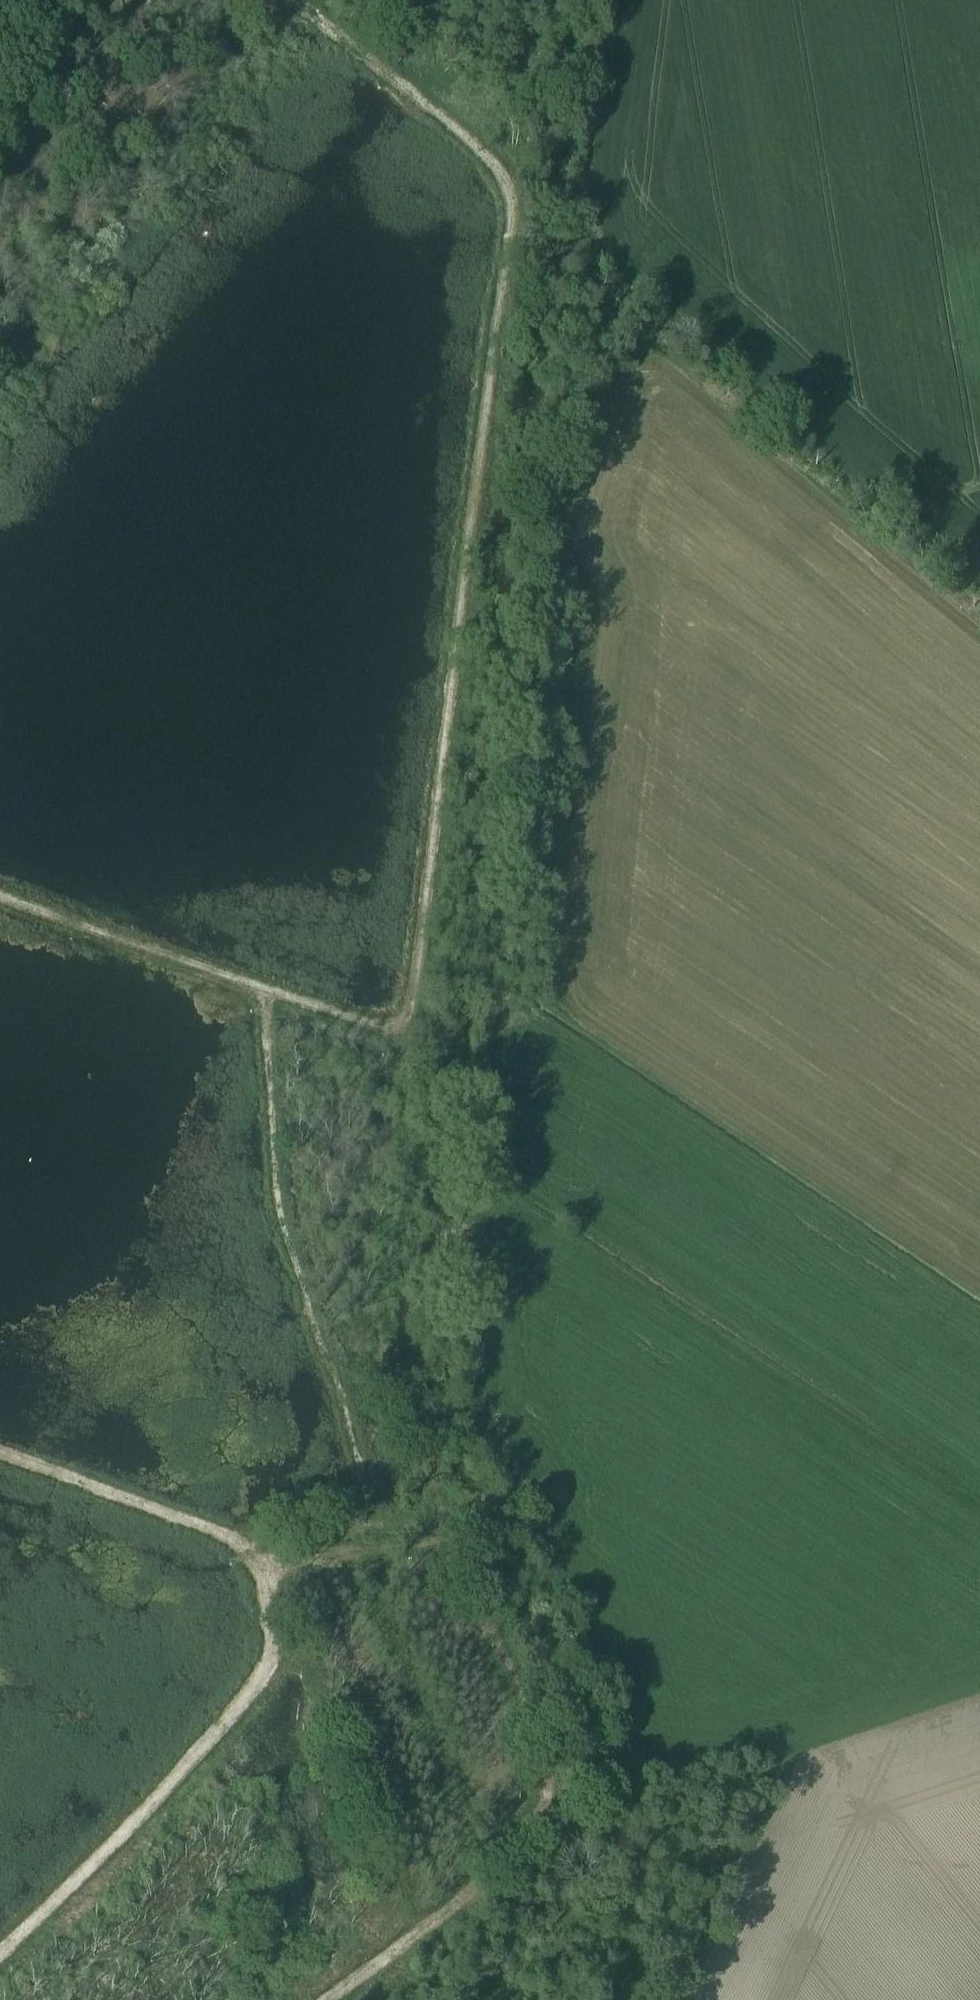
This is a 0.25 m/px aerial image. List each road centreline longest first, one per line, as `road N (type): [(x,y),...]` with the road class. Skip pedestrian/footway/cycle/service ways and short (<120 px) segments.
road 1 (track): [(773,1774),(666,1999)]
road 2 (track): [(0,132),(90,24),(98,0)]

